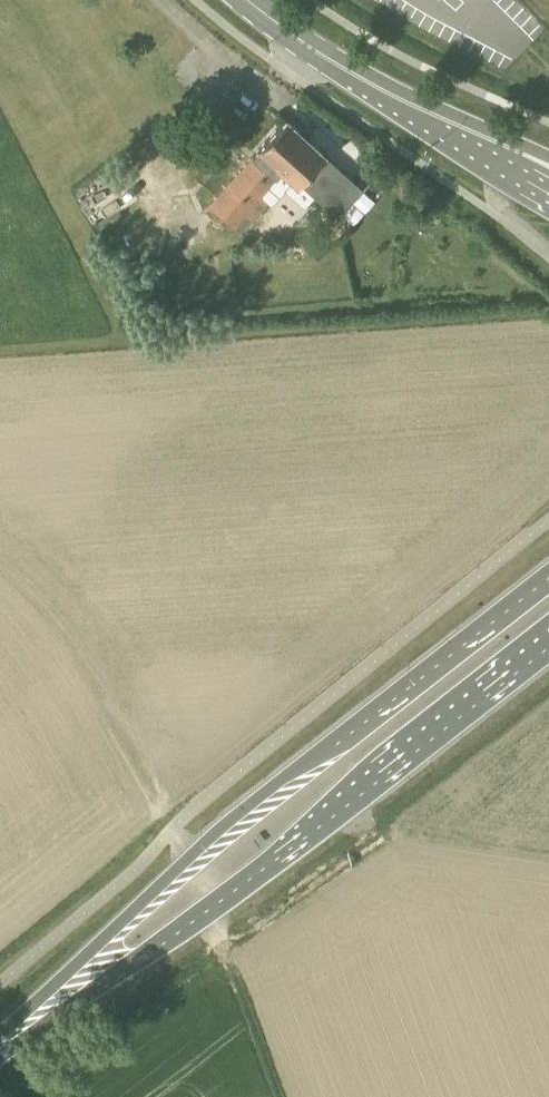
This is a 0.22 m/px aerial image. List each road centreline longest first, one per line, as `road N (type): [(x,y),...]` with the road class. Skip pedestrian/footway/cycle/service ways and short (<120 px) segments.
road 1 (primary): [(548,579),(247,809),(0,1043)]
road 2 (primary): [(0,1047),(206,912),(548,647)]
road 3 (primary): [(465,132),(363,80),(243,0)]
road 4 (track): [(277,1096),(187,863)]

